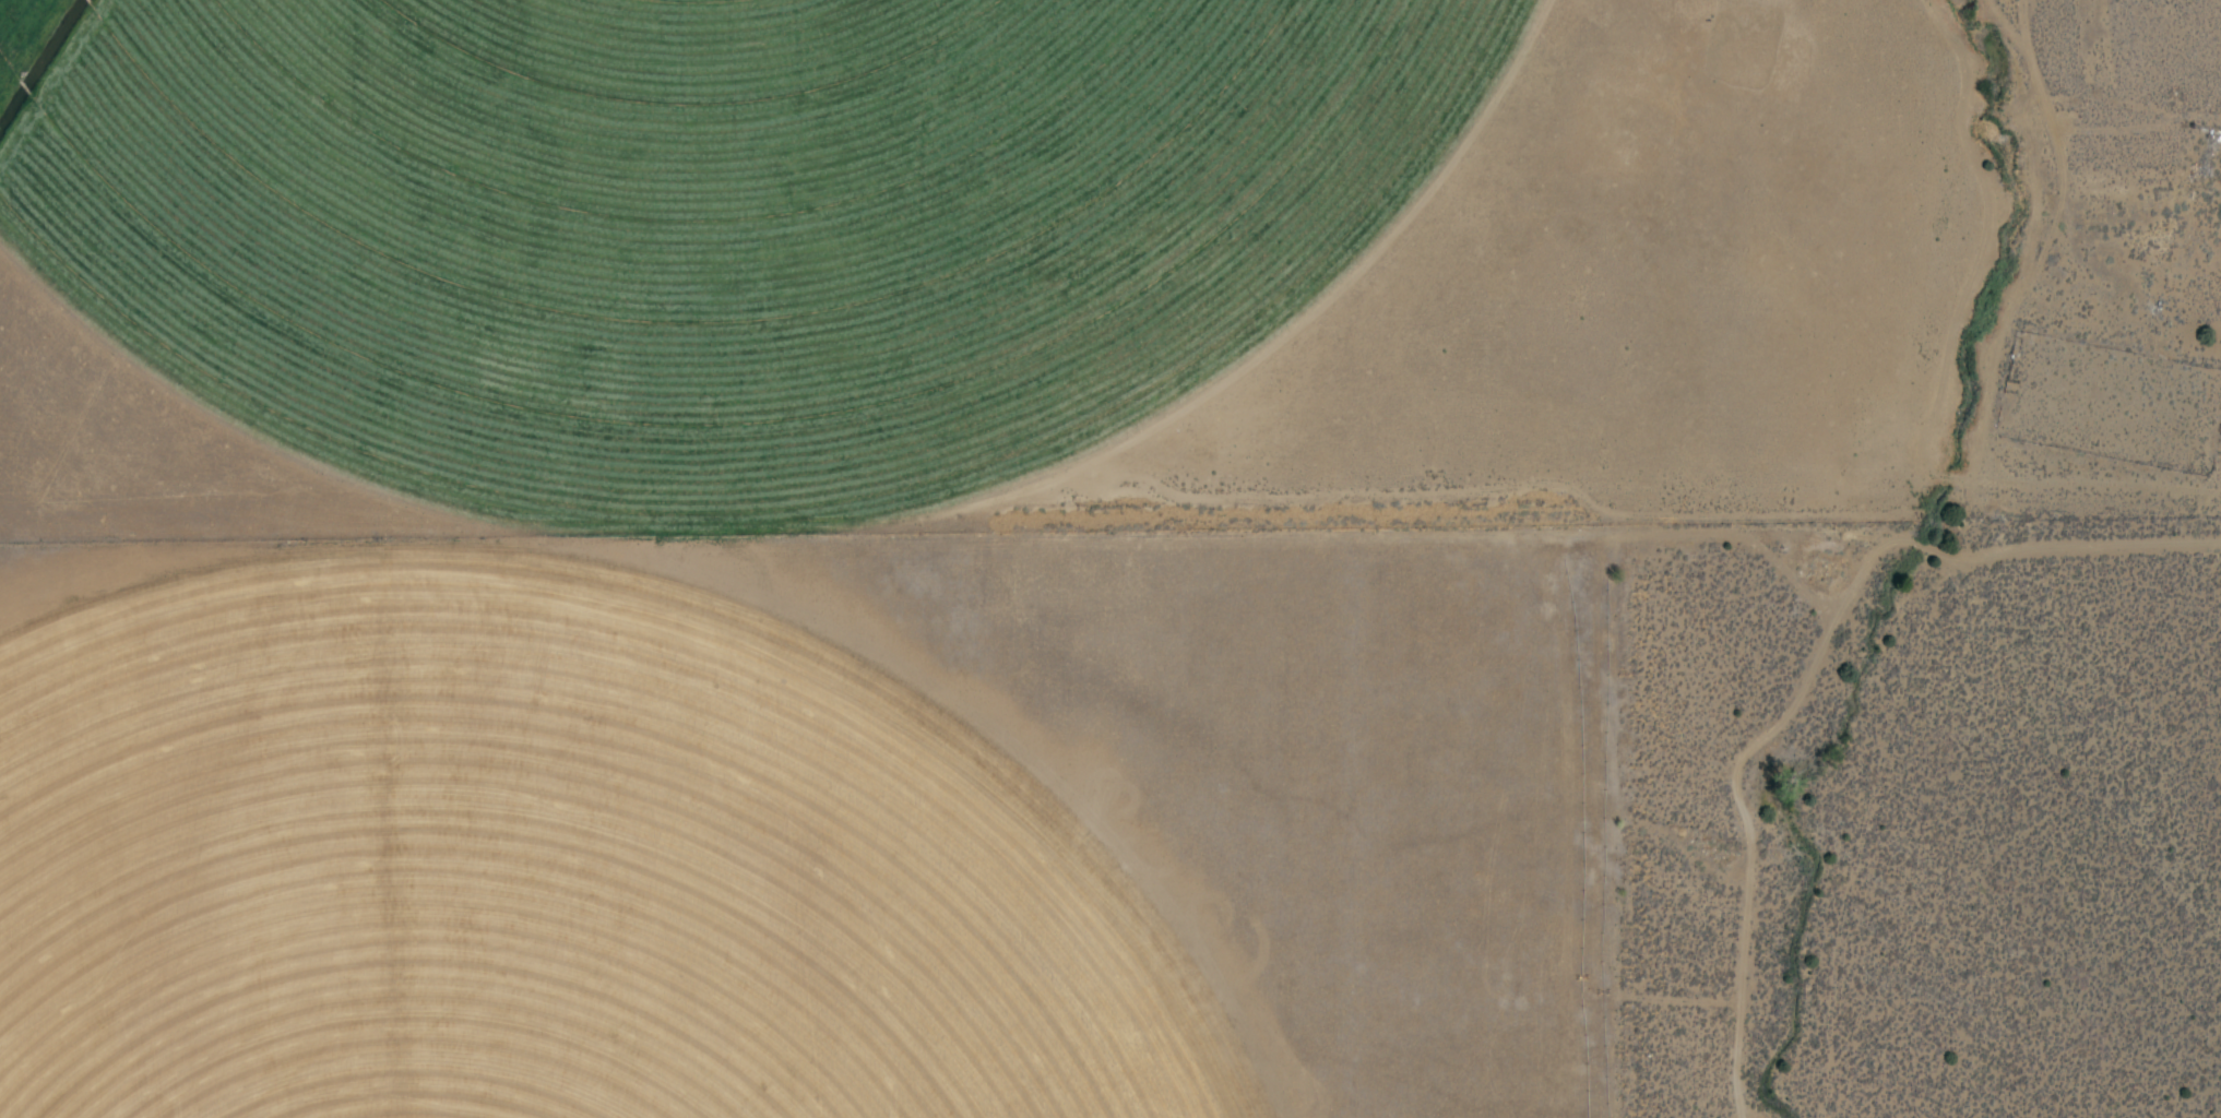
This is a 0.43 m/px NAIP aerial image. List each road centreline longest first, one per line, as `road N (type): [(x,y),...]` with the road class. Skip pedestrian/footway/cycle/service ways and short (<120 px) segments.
road 1 (track): [(2220,542),(2027,546),(1963,556),(1895,537),(1858,558),(1830,600),(1788,702),(1745,740),(1729,772),(1742,831),(1726,1054),(1733,1117)]

